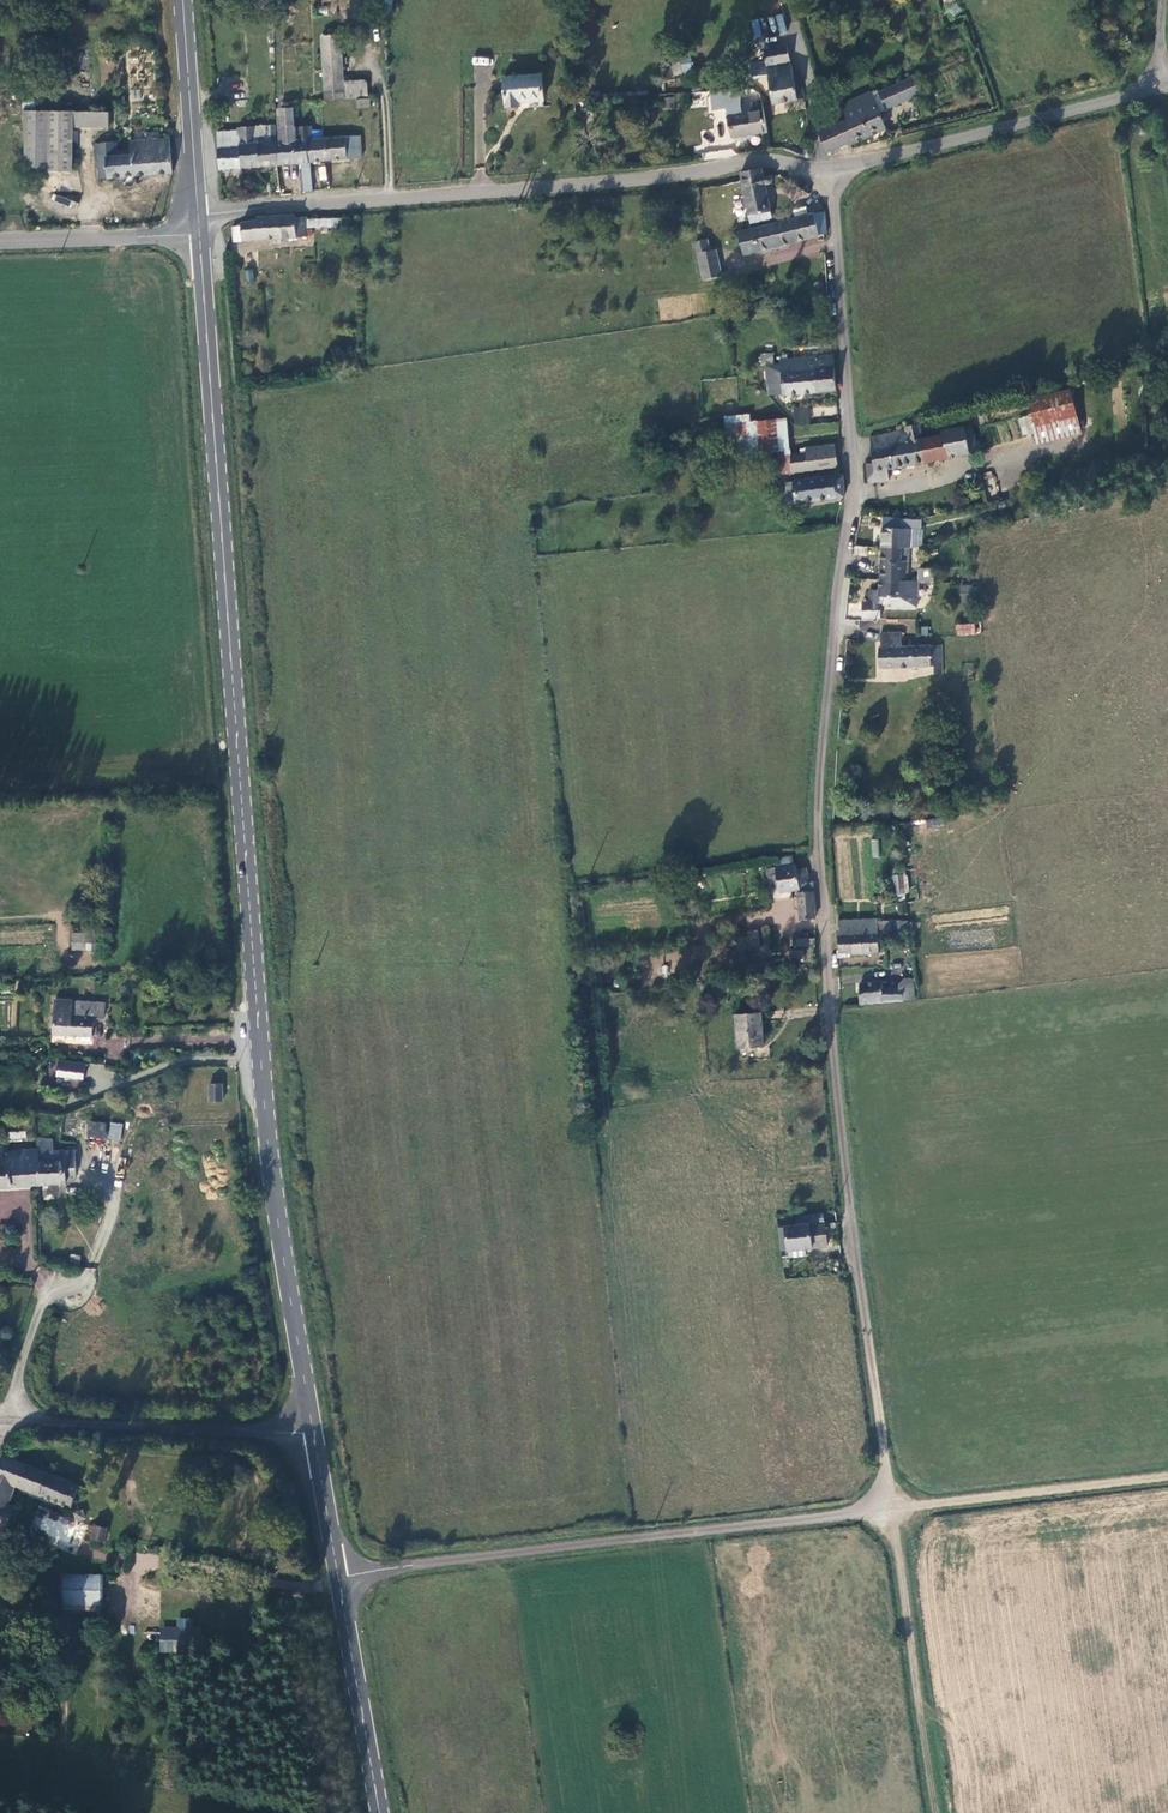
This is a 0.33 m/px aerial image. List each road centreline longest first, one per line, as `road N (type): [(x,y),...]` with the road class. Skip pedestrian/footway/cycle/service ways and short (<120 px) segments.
road 1 (unclassified): [(875,1497),(886,1470),(849,1201),(818,848),(851,429),(827,174)]
road 2 (secondary): [(198,224),(267,1134),(314,1431)]
road 3 (unclassified): [(198,224),(207,214),(768,160),(827,174)]
road 4 (unclassified): [(875,1497),(855,1513),(336,1575)]
road 5 (unclassified): [(827,174),(1167,84)]
road 6 (unclassified): [(314,1431),(0,1422)]
road 7 (track): [(875,1497),(904,1506),(1167,1475)]
road 8 (residential): [(115,1199),(90,1275),(42,1303),(0,1421)]
road 9 (secondary): [(336,1575),(379,1812)]
road 10 (secondary): [(184,0),(198,224)]
road 11 (unclassified): [(0,242),(190,235),(198,224)]
road 12 (track): [(827,174),(791,0)]
road 13 (secondary): [(314,1431),(336,1575)]

